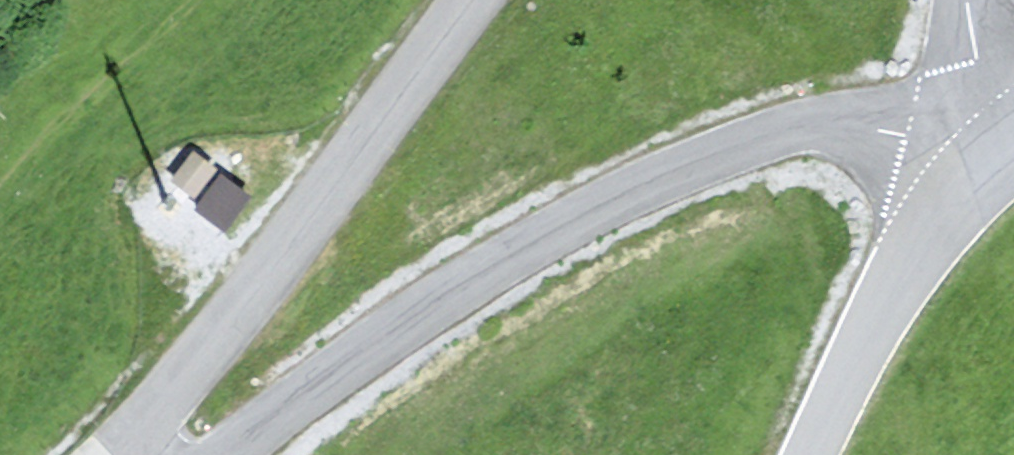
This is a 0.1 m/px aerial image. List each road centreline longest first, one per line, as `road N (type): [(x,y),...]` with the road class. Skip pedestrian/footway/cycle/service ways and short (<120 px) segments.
road 1 (unclassified): [(246,454),(479,292),(718,164),(866,132),(1003,155)]
road 2 (unclassified): [(494,0),(136,454)]
road 3 (unclassified): [(813,454),(908,266),(1003,155)]
road 4 (unclassified): [(1003,155),(979,0)]

